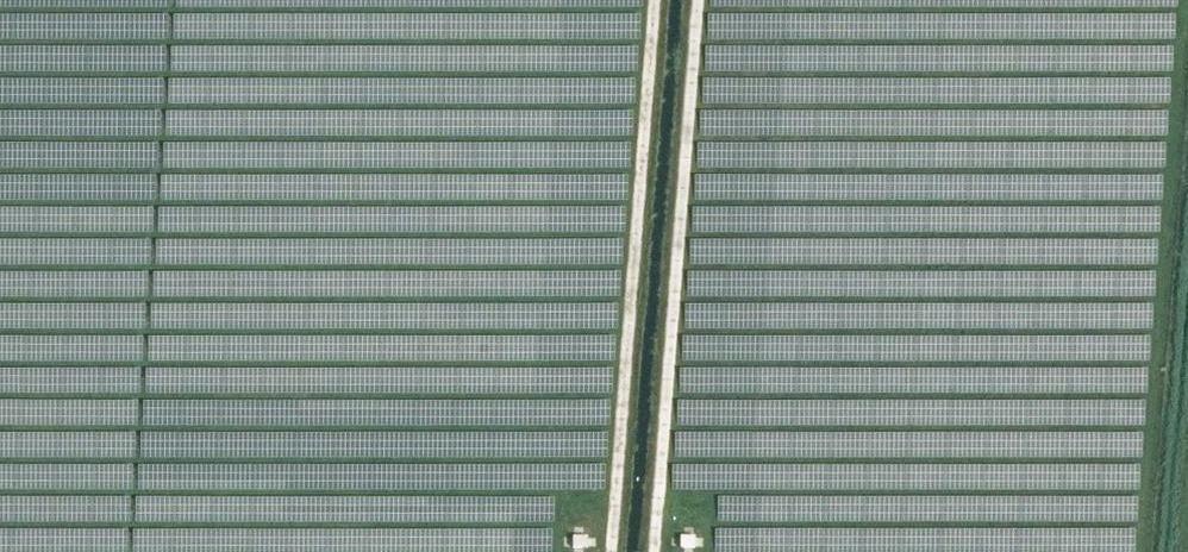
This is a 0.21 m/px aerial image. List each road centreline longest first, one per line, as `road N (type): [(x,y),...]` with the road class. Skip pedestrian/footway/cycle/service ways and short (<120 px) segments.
road 1 (track): [(657,0),(613,551)]
road 2 (track): [(657,551),(700,0)]

